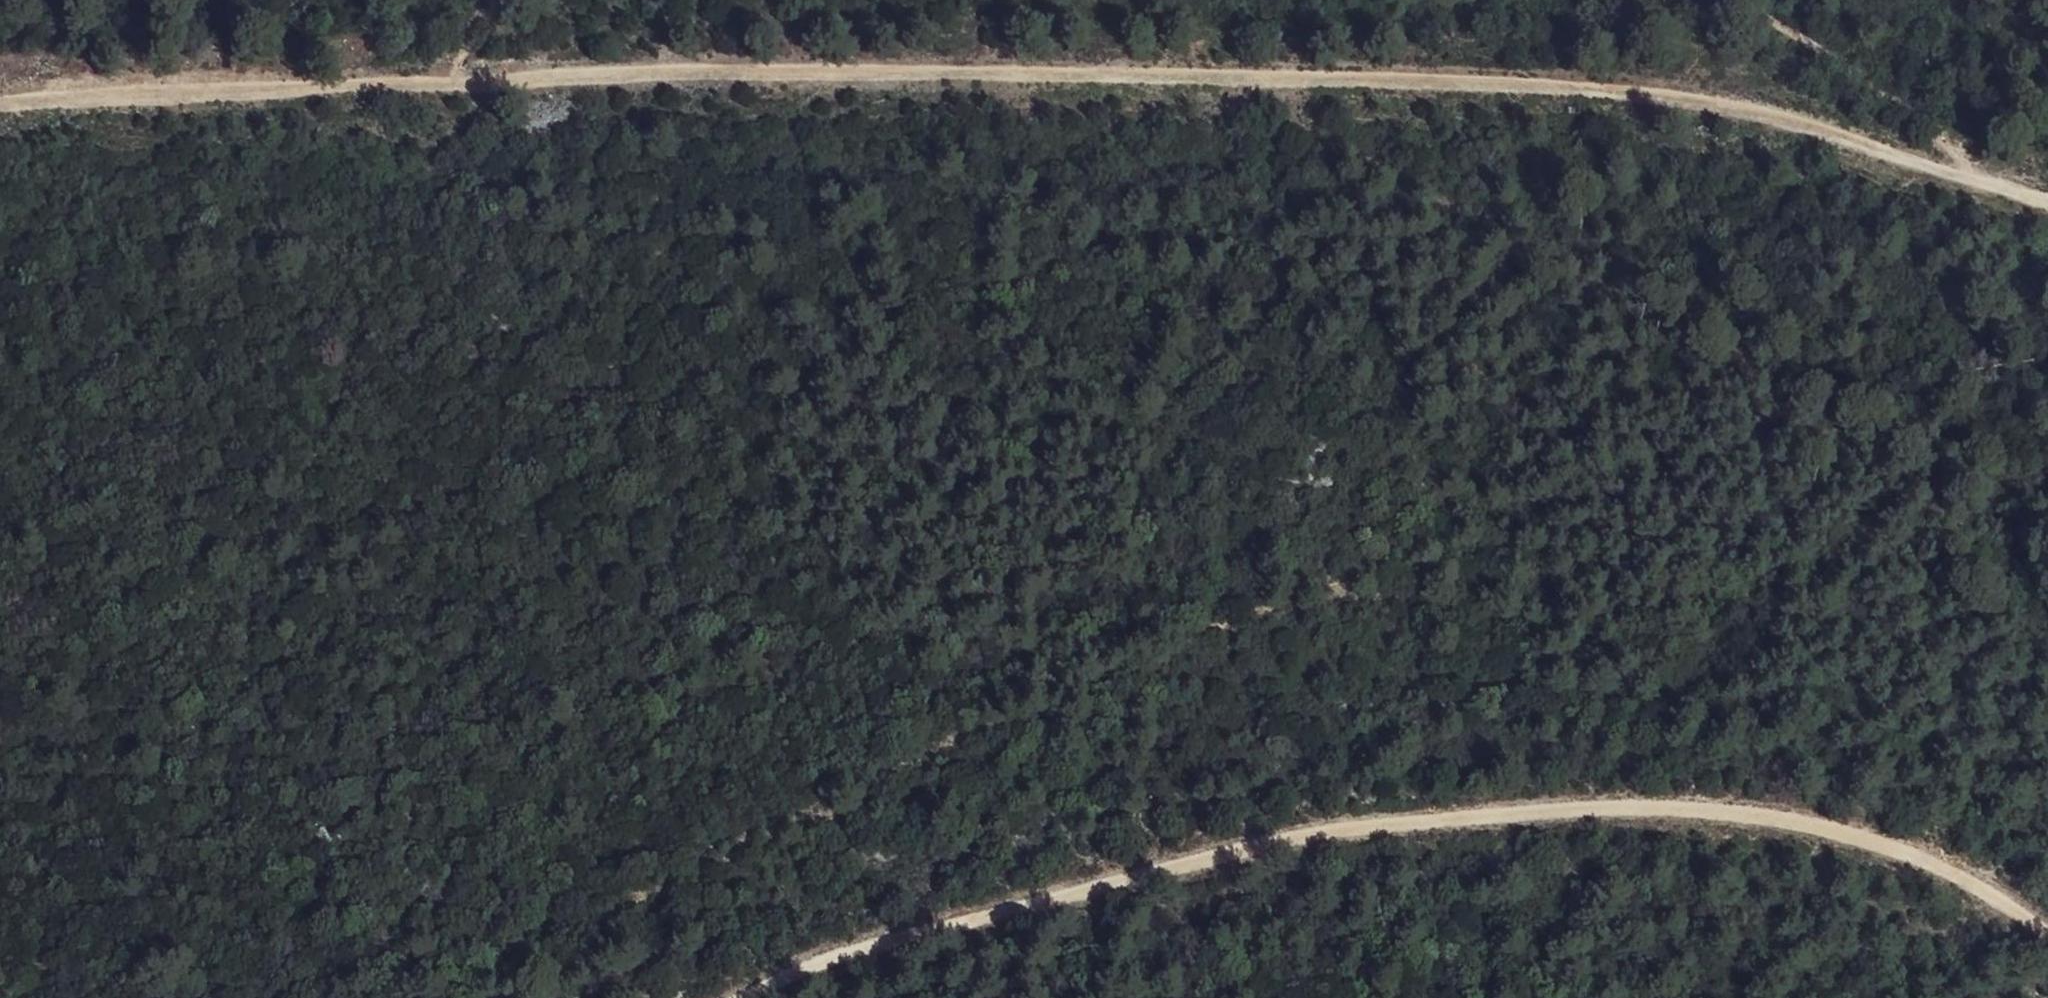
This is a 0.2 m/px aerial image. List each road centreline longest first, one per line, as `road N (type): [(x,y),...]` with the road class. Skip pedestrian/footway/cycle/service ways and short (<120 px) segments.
road 1 (track): [(2047,208),(1857,139),(1615,95),(1432,79),(738,76),(475,96),(0,110)]
road 2 (track): [(745,997),(1051,902),(1289,842),(1595,806),(1838,824),(1968,861),(2047,914)]

